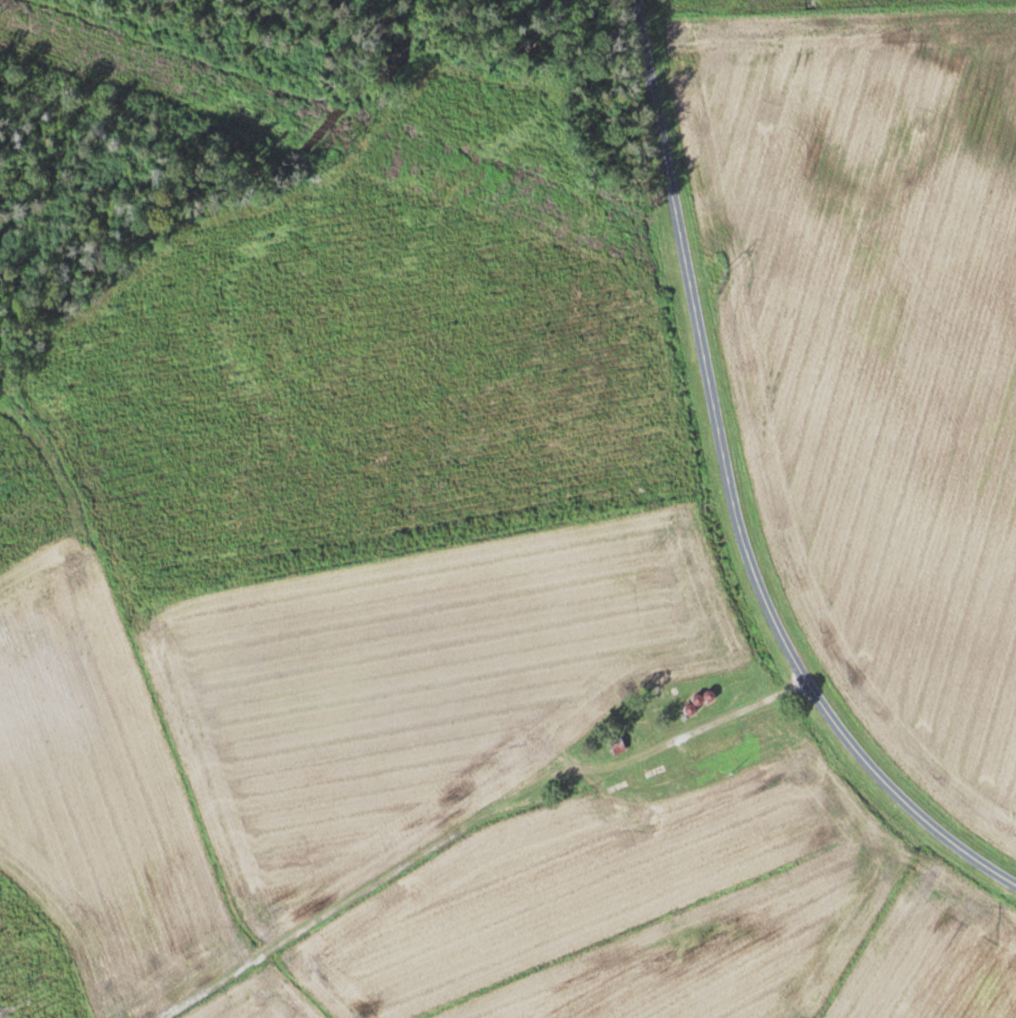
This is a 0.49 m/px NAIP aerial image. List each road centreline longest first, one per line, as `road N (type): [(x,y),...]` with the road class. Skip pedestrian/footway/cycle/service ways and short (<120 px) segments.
road 1 (residential): [(638,0),(737,501),(765,587),(805,668),(857,742),(920,808),(1015,877)]

